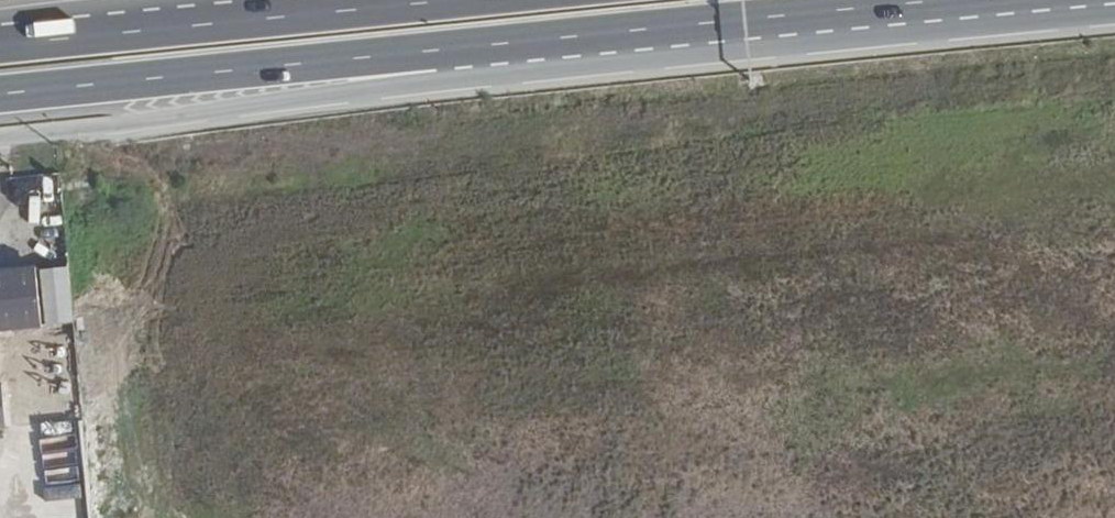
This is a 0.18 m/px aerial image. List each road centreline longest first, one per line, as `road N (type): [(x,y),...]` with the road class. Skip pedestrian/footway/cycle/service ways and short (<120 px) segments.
road 1 (unclassified): [(0,137),(865,16)]
road 2 (trunk): [(0,94),(865,16)]
road 3 (trunk): [(419,0),(0,44)]
road 4 (trunk): [(865,16),(1028,0)]

